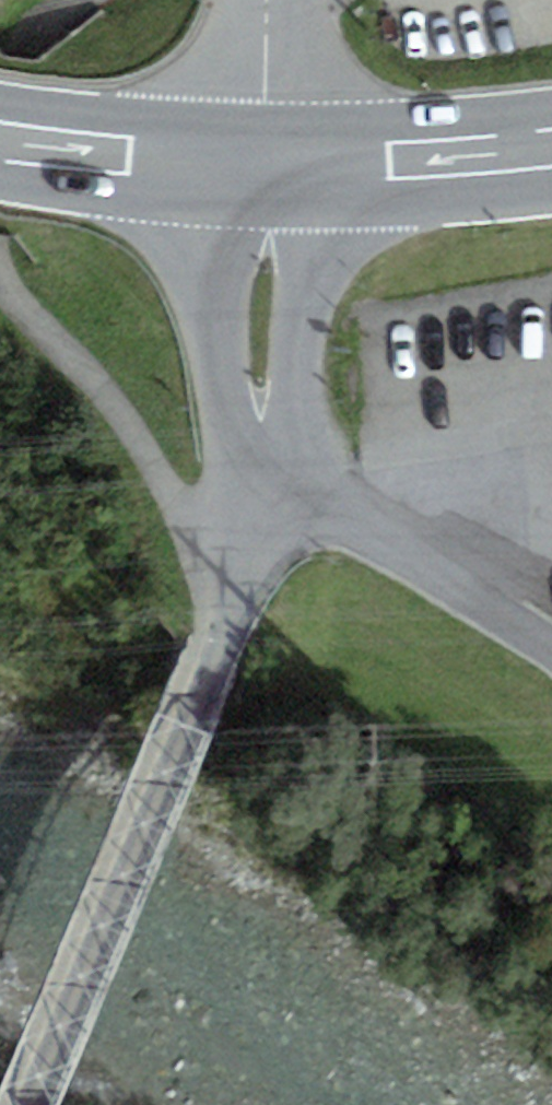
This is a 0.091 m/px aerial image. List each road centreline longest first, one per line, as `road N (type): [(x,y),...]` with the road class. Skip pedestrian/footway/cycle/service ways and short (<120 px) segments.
road 1 (residential): [(41,1104),(214,683),(262,467)]
road 2 (residential): [(551,642),(329,488),(262,467)]
road 3 (residential): [(262,467),(257,168)]
road 4 (primary): [(257,168),(551,152)]
road 5 (primary): [(0,140),(257,168)]
road 6 (residential): [(257,168),(269,0)]

